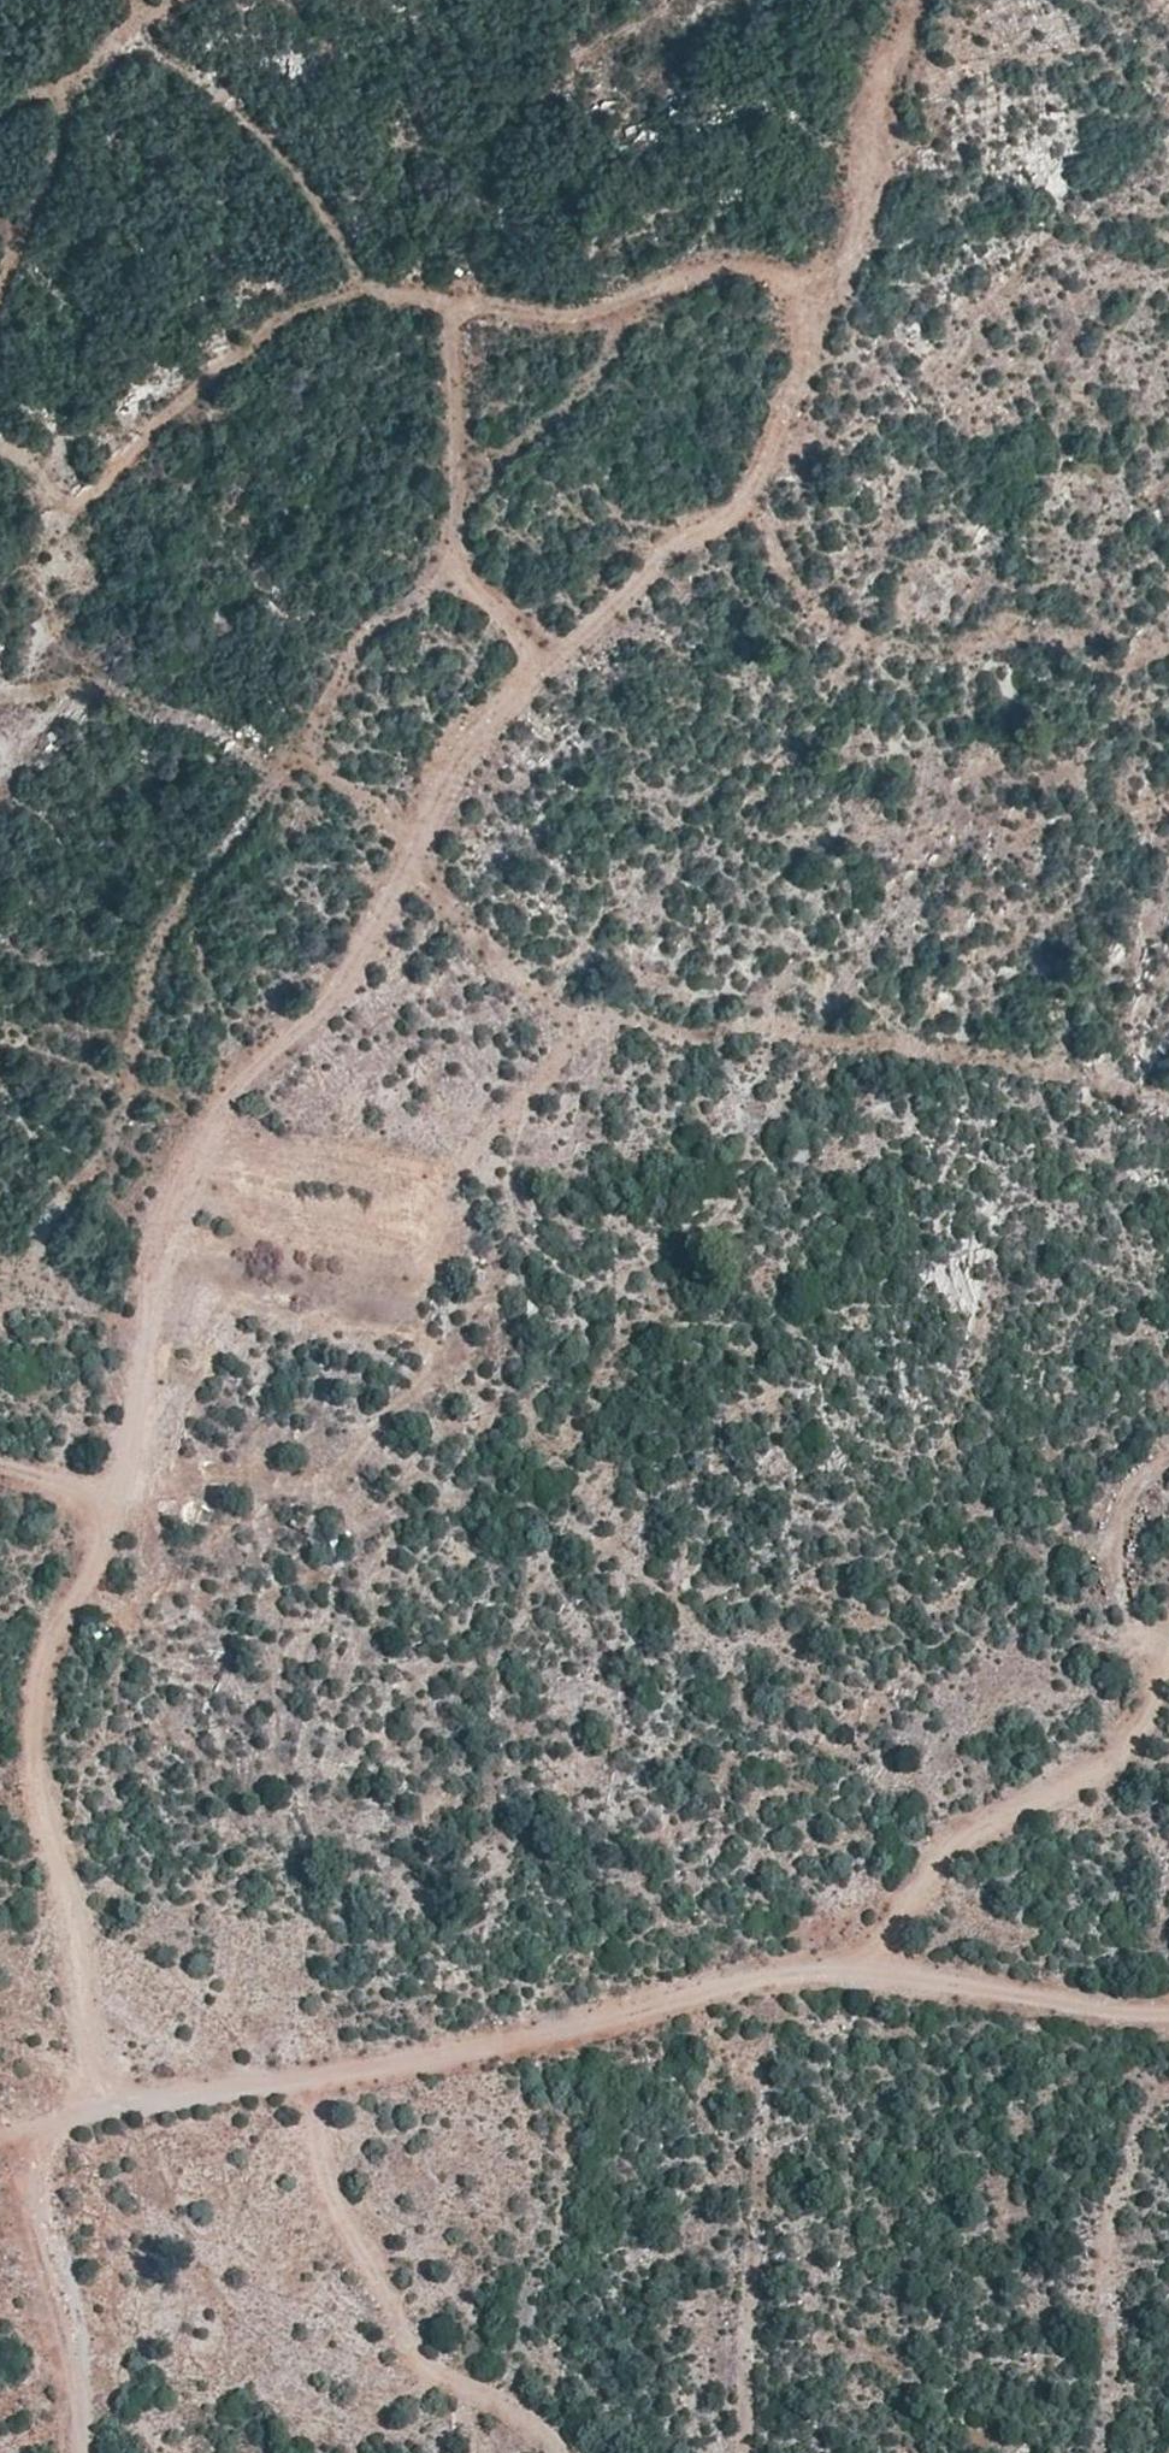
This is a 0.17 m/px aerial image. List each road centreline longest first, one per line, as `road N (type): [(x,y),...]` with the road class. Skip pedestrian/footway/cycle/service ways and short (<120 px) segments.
road 1 (track): [(85,2452),(88,2410),(50,2169),(87,2058),(31,1732),(43,1659),(69,1598),(103,1551),(127,1487),(143,1362),(212,1135)]
road 2 (track): [(1168,2009),(1104,2015),(830,1986),(264,2077),(0,2149)]

